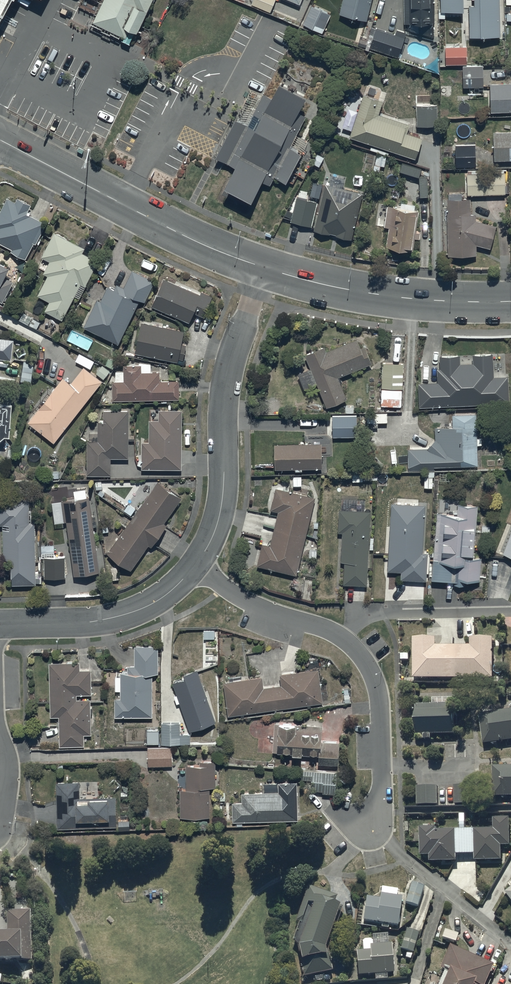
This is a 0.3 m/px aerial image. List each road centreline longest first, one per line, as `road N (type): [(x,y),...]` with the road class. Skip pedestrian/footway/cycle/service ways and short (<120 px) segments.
road 1 (residential): [(193,567),(253,605),(335,634),(370,671),(380,702),(383,813),(368,825)]
road 2 (residential): [(193,567),(220,507),(226,381),(262,267)]
road 3 (tertiary): [(0,139),(262,267)]
road 4 (tertiary): [(262,267),(374,295),(510,301)]
road 5 (residential): [(0,624),(128,614),(164,596),(193,567)]

